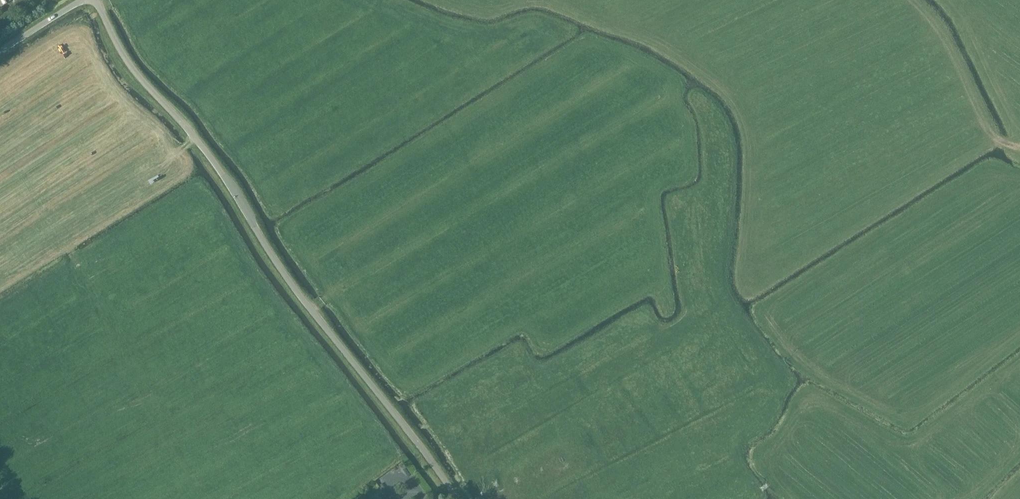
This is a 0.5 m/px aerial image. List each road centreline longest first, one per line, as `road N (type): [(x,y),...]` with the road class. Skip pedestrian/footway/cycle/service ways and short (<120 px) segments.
road 1 (unclassified): [(457,498),(308,306),(211,159),(123,56),(96,0)]

